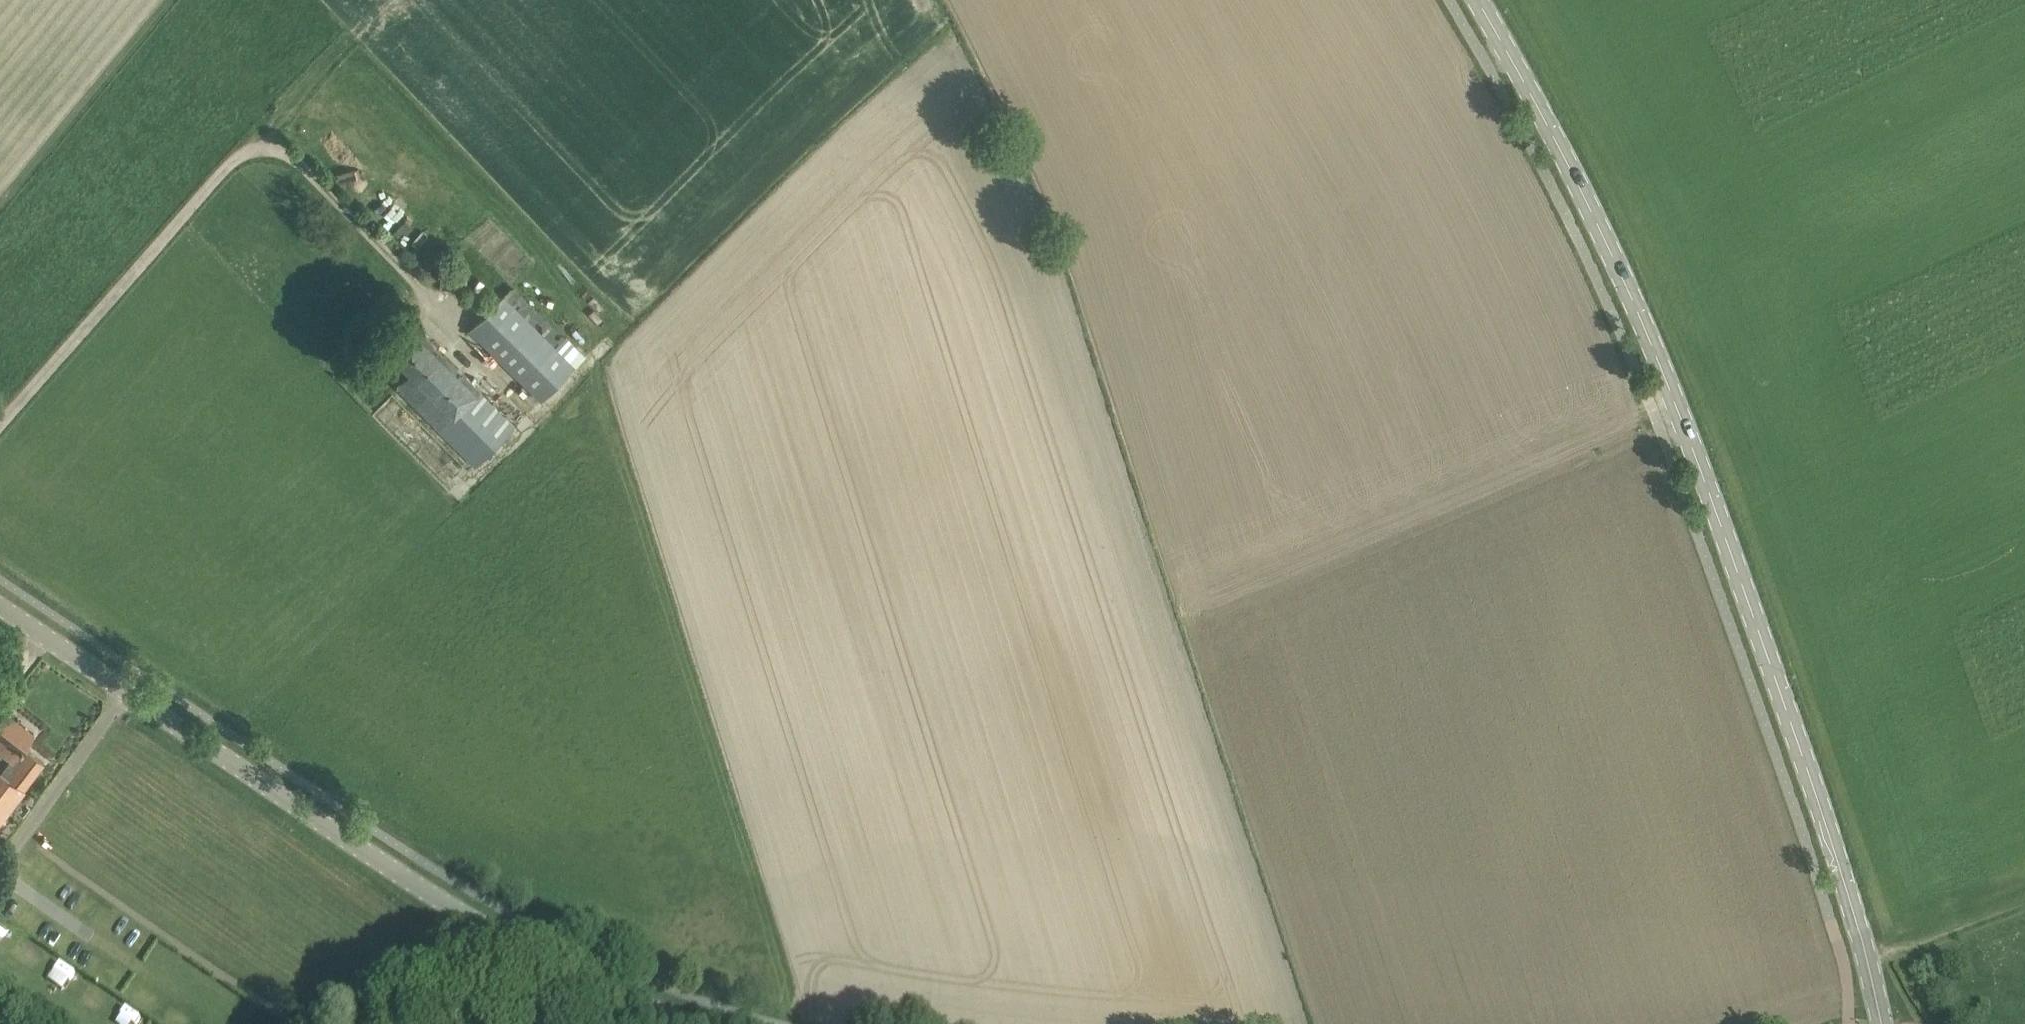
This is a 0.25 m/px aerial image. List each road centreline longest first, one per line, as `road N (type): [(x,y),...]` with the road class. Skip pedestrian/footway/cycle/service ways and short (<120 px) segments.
road 1 (tertiary): [(1882,1023),(1749,585),(1653,332),(1477,0)]
road 2 (unclassified): [(691,1023),(574,978),(482,925),(0,605)]
road 3 (track): [(444,318),(263,130),(0,423)]

